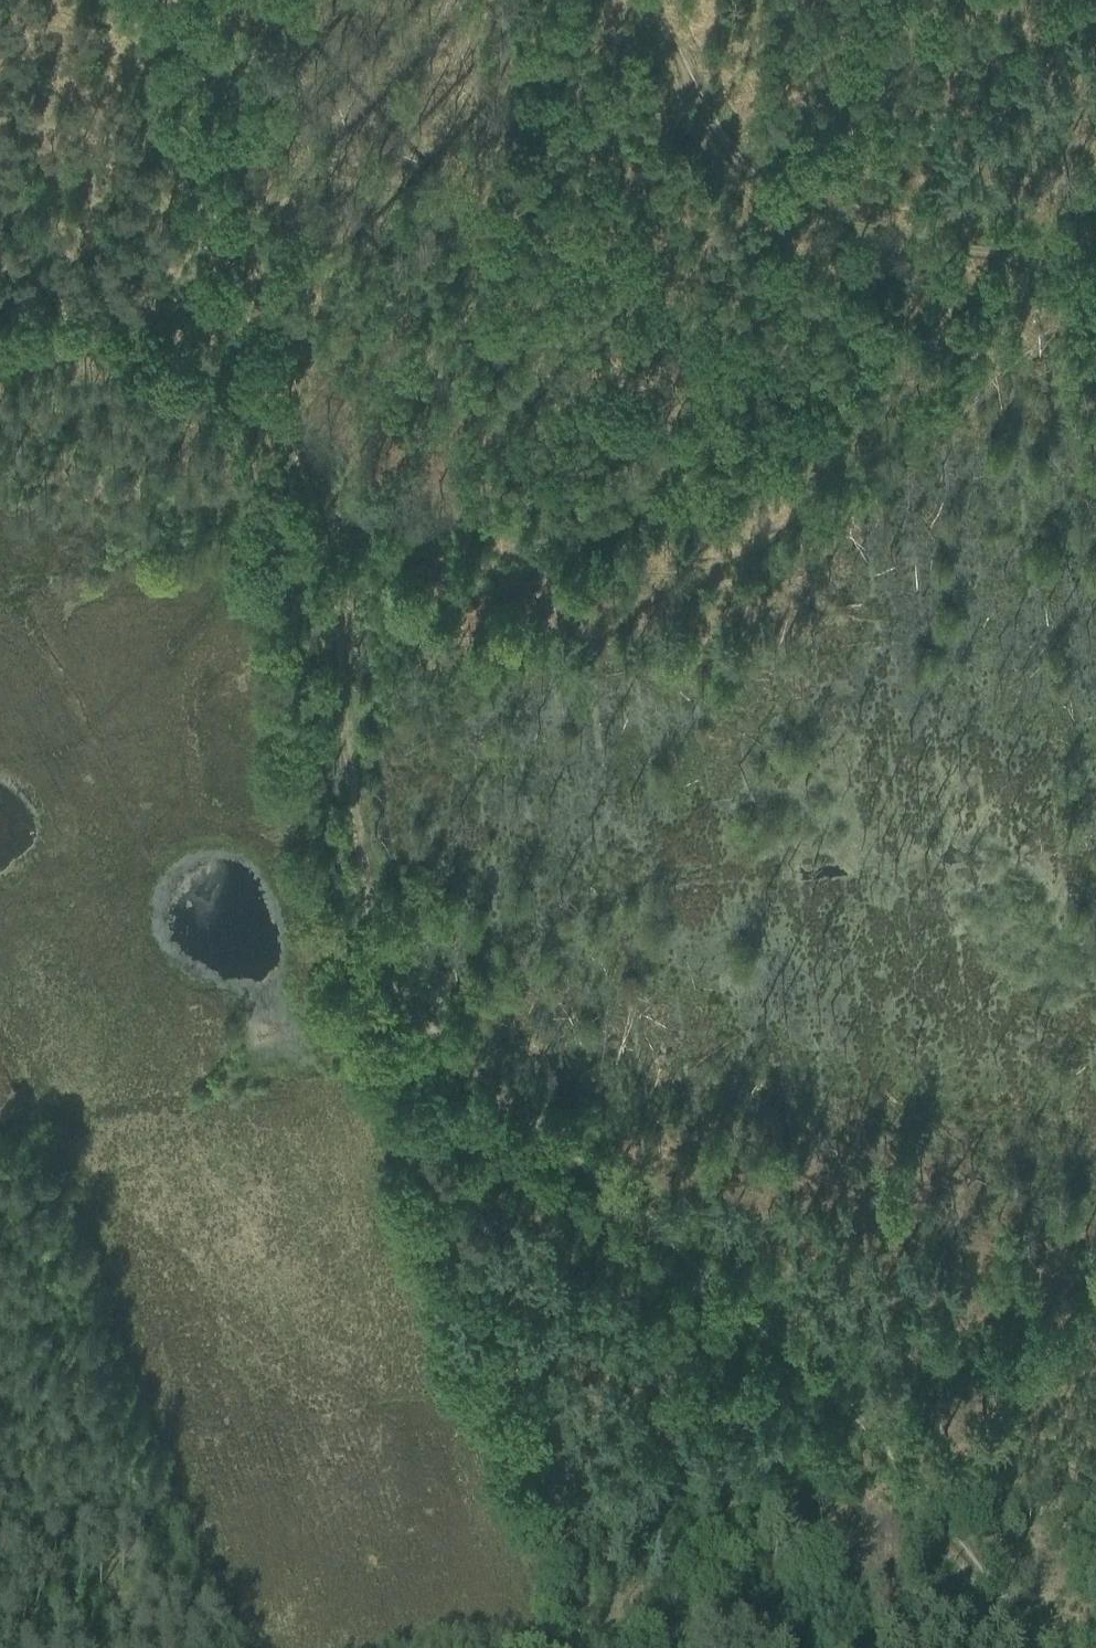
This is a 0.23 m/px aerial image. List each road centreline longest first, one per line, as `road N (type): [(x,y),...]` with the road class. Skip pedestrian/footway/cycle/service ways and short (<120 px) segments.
road 1 (track): [(1041,1647),(1017,1636),(833,1441),(367,903),(324,439),(162,0)]
road 2 (track): [(1095,276),(828,220),(763,188),(659,29),(649,0)]
road 3 (track): [(833,1441),(622,1647)]

